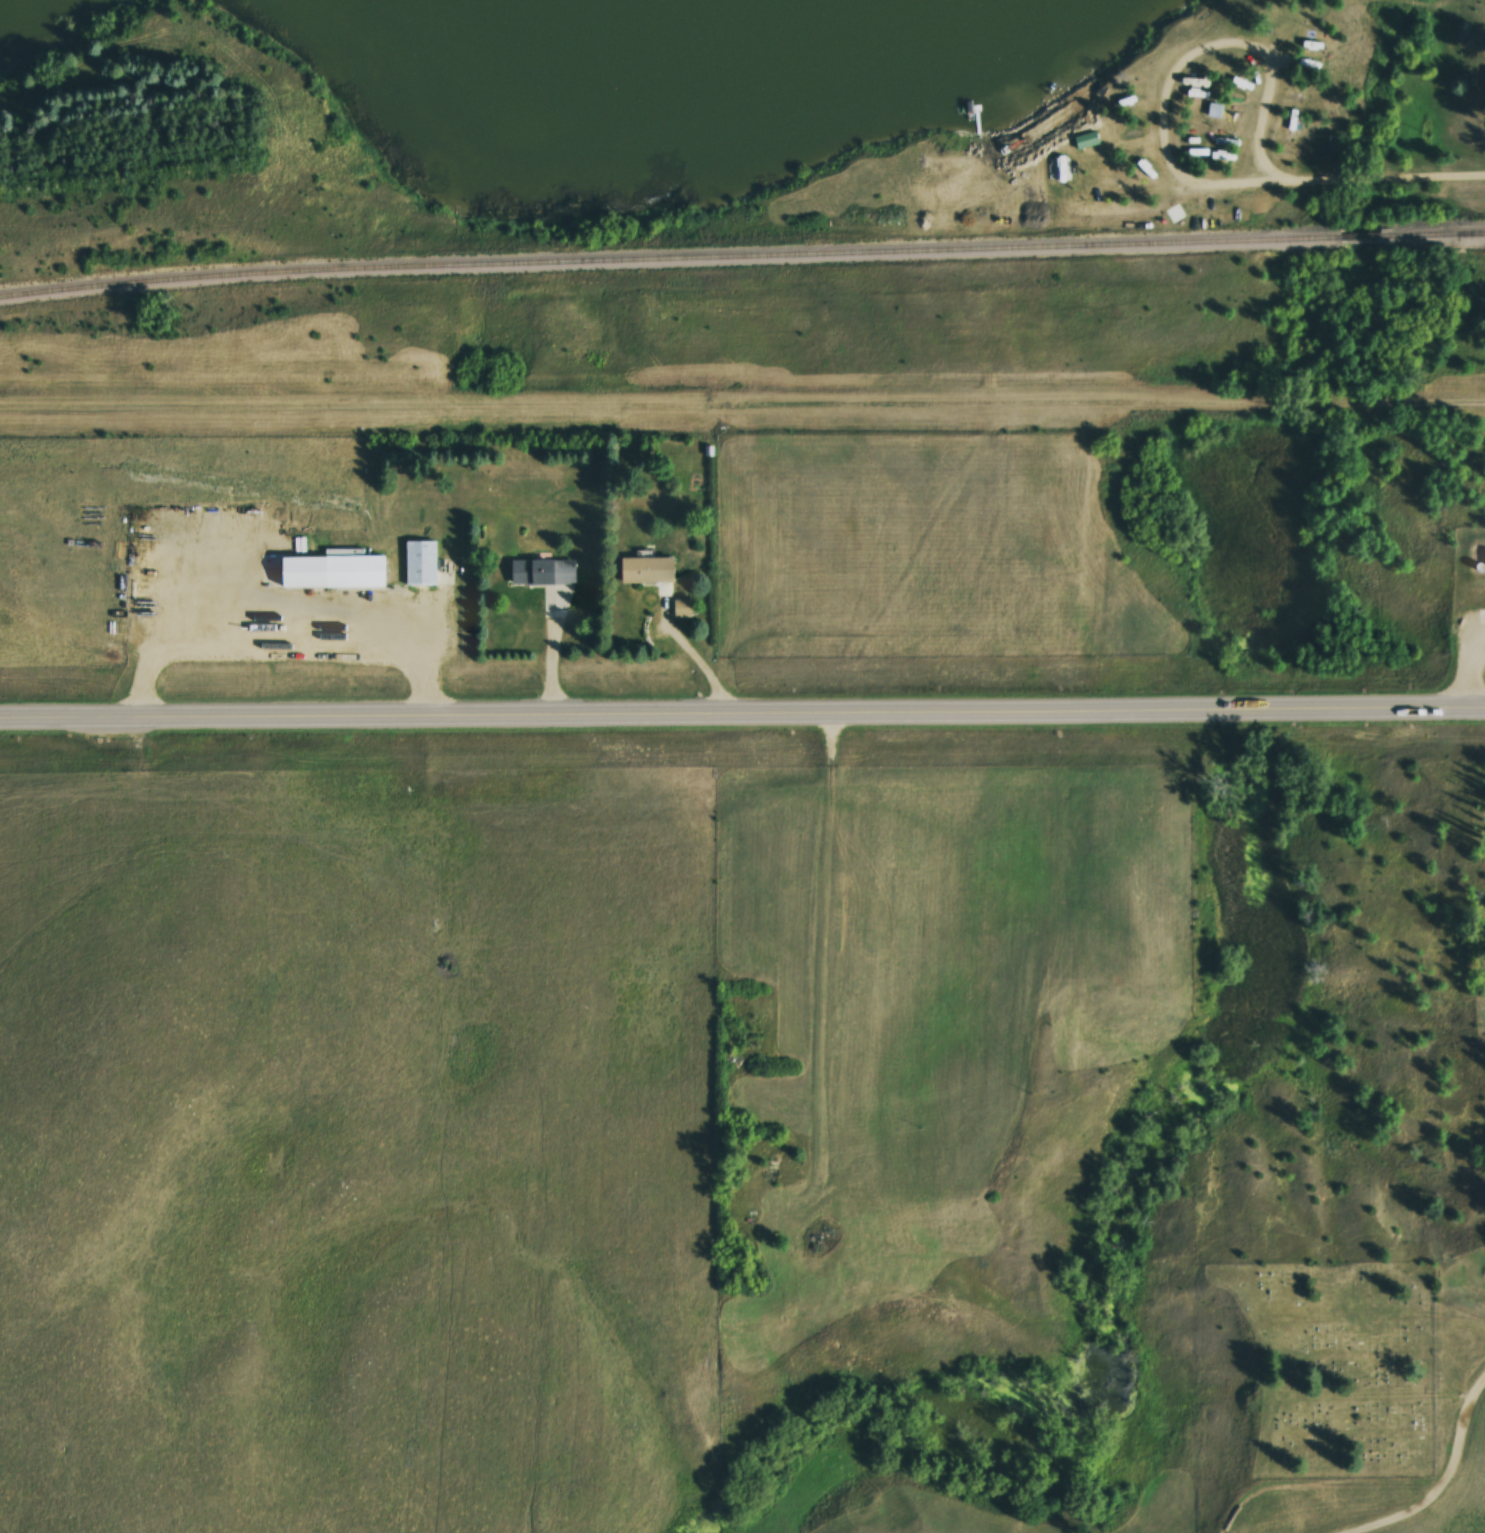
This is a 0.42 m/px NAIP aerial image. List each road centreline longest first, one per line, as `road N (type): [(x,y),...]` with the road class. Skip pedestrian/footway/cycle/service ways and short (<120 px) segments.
road 1 (secondary): [(0,724),(1484,713)]
road 2 (residential): [(1484,405),(1280,412)]
road 3 (residential): [(1376,1532),(1419,1517),(1452,1483),(1484,1392)]

